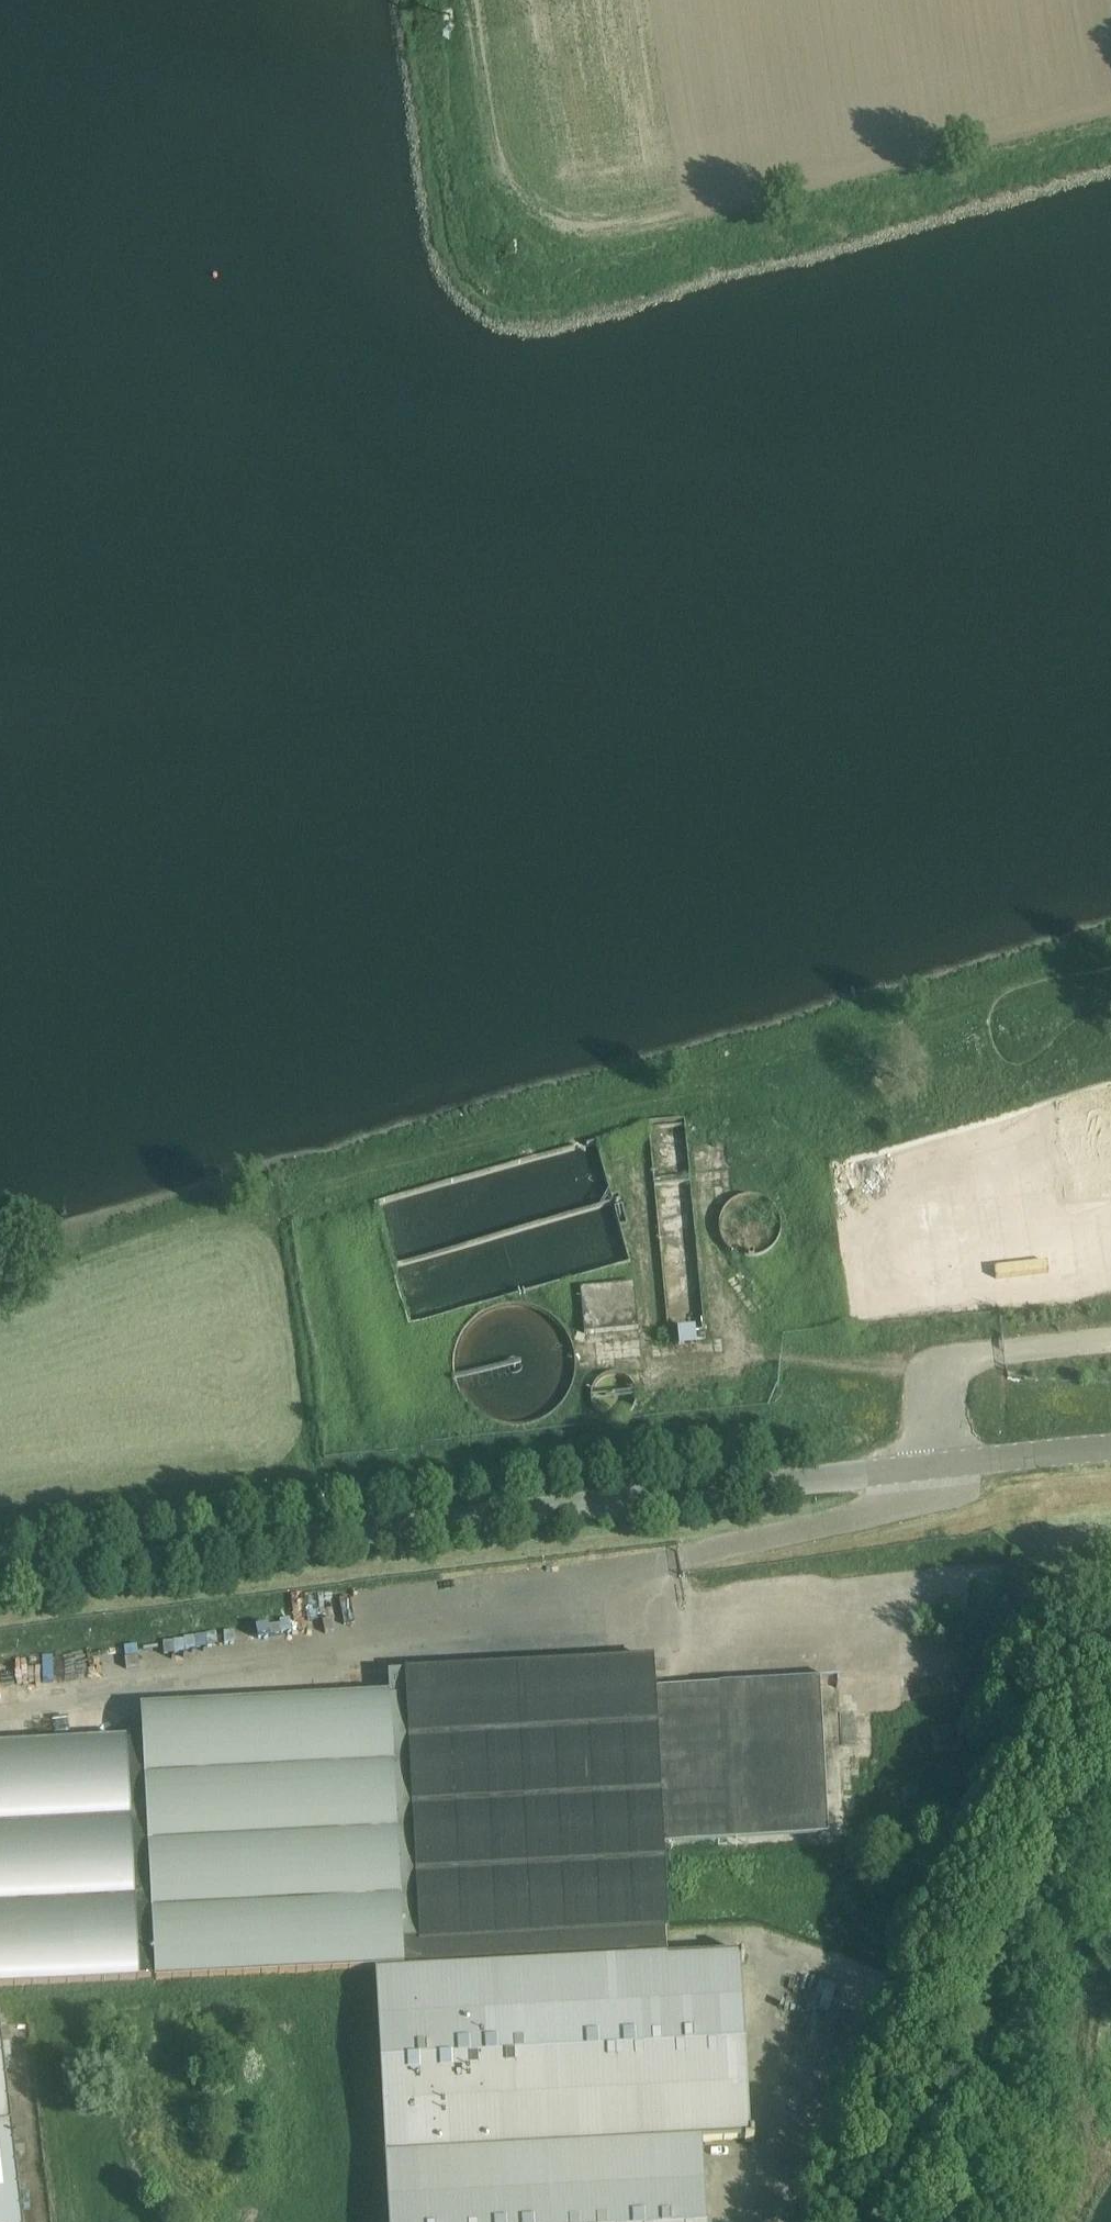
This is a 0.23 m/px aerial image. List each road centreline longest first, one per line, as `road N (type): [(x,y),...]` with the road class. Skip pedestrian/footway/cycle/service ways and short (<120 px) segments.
road 1 (tertiary): [(1110,1447),(115,1565)]
road 2 (tertiary): [(995,2221),(1014,2164),(1027,2015),(1063,1925),(1110,1846)]

